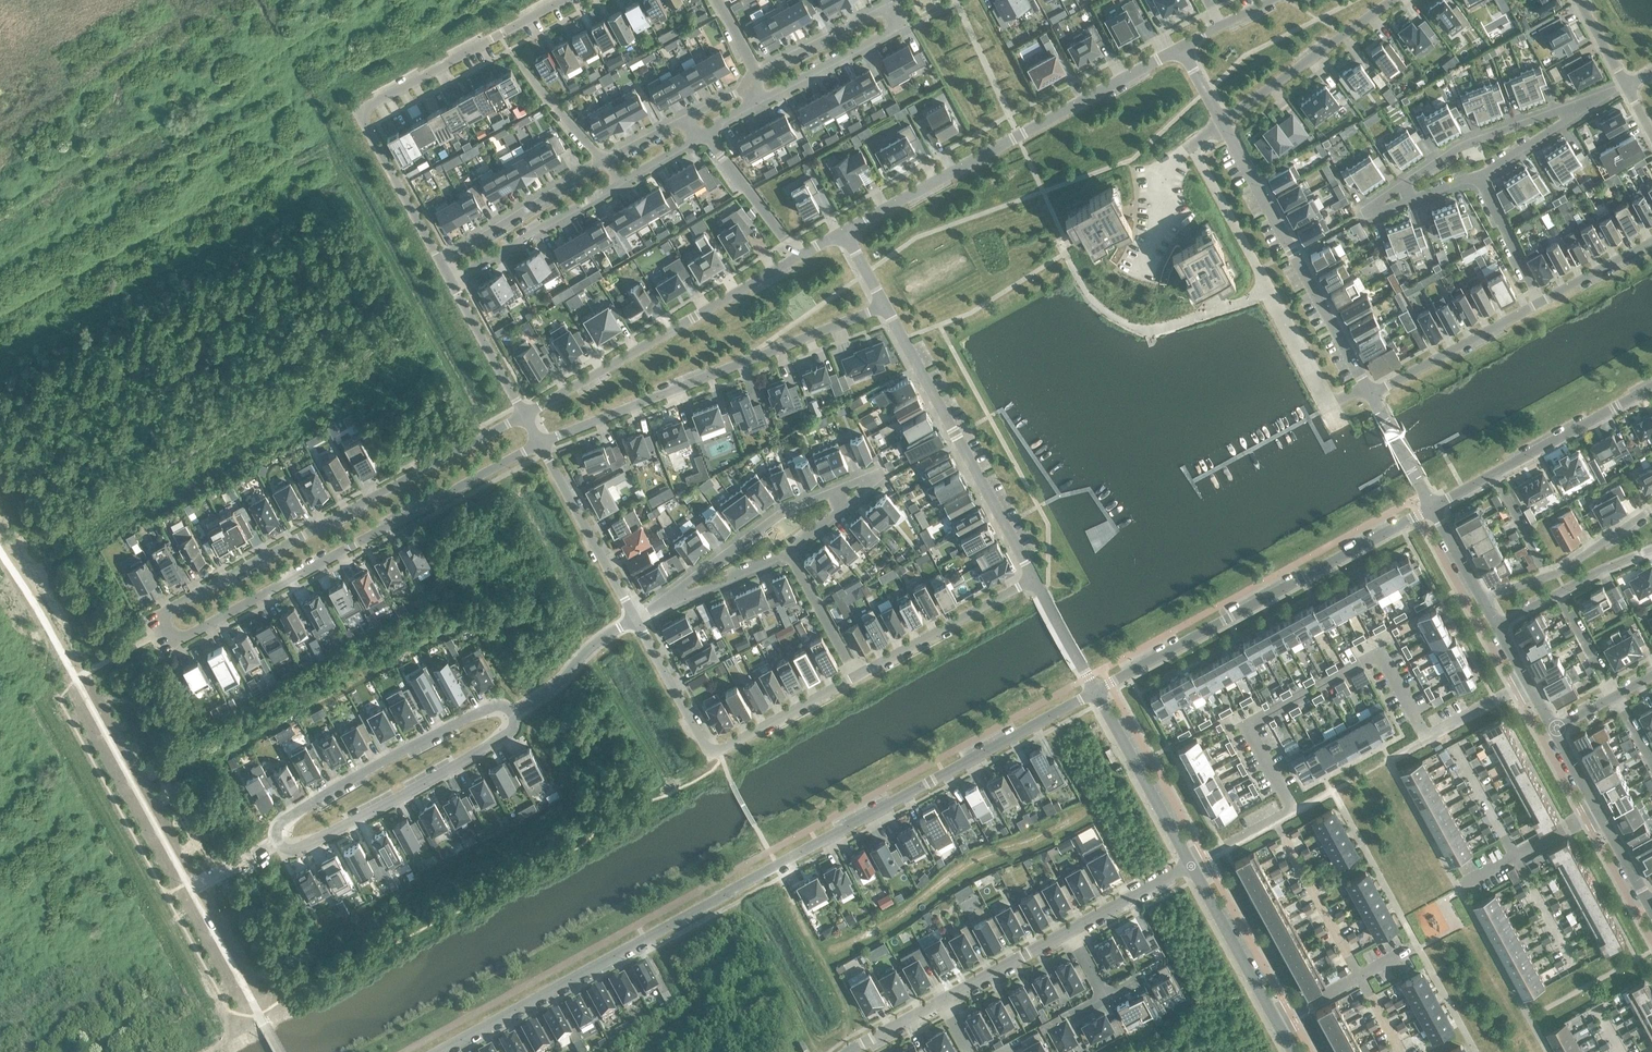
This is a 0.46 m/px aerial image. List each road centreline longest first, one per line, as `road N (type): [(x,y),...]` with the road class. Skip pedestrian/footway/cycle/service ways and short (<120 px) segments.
road 1 (residential): [(523,416),(169,607),(164,631),(180,640),(541,444)]
road 2 (residential): [(1095,692),(436,1051)]
road 3 (track): [(0,351),(340,182),(484,437)]
road 4 (residential): [(440,262),(358,111),(563,0)]
road 5 (residential): [(1181,49),(842,233)]
road 6 (residential): [(1431,507),(1095,692)]
road 7 (residential): [(885,305),(541,444)]
road 8 (unclassified): [(790,555),(878,476),(780,512),(663,601)]
road 9 (unclassified): [(1595,100),(1465,145),(1377,202),(1381,211),(1477,177)]
road 10 (residential): [(1292,812),(1247,726),(1314,690),(1383,656),(1427,742)]
road 11 (unclassified): [(757,77),(891,7),(900,26),(755,104)]
road 12 (residential): [(801,257),(523,416)]
road 13 (residential): [(857,679),(728,748),(710,747),(634,617)]
road 14 (residential): [(1033,580),(885,305)]
road 15 (residential): [(1372,393),(1222,125)]
road 16 (unclassified): [(278,843),(289,852),(507,732),(525,706)]
road 17 (unclassified): [(703,133),(450,283)]
road 18 (unclassified): [(525,706),(493,709),(283,820),(278,843)]
road 19 (unclassified): [(440,262),(687,120)]
road 20 (residential): [(1222,125),(1395,0)]
road 21 (residential): [(1033,580),(857,679)]
road 22 (residential): [(1095,692),(1189,867)]
road 23 (residential): [(634,617),(541,444)]
road 24 (residential): [(1372,393),(1540,304)]
road 25 (residential): [(1491,474),(1651,387)]
road 26 (residential): [(1189,867),(1274,1022)]
road 27 (unclassified): [(703,133),(801,257)]
road 28 (unclassified): [(1274,1022),(1414,949)]
road 29 (residential): [(523,416),(450,283)]
road 30 (residential): [(1596,810),(1468,882)]
road 31 (residential): [(1069,932),(943,999)]
road 32 (unclassified): [(1477,177),(1540,304)]
road 33 (unclassified): [(857,679),(790,555)]
road 34 (unclassified): [(1477,177),(1595,100)]
road 35 (unclassified): [(525,706),(634,617)]
road 36 (residential): [(1189,867),(1069,932)]
road 37 (unclassified): [(663,601),(790,555)]
road 38 (residential): [(1431,507),(1372,393)]
road 39 (residential): [(1540,304),(1651,244)]
road 40 (residential): [(1651,511),(1547,577)]

